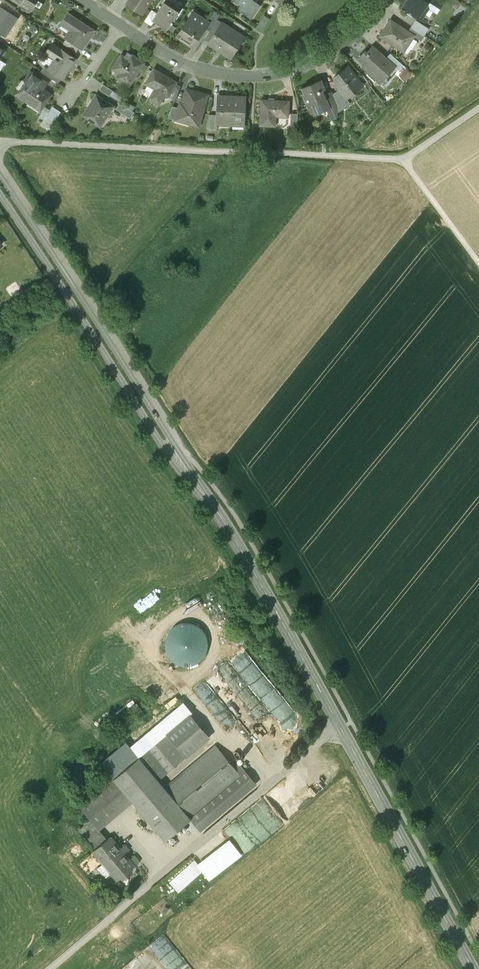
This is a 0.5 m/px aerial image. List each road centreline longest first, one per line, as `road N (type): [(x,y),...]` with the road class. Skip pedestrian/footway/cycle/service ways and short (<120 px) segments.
road 1 (tertiary): [(472,968),(225,525),(0,187)]
road 2 (track): [(478,109),(404,159),(0,144)]
road 3 (residential): [(122,25),(189,66),(254,75),(300,69),(336,50),(379,0)]
road 4 (track): [(404,159),(478,265)]

